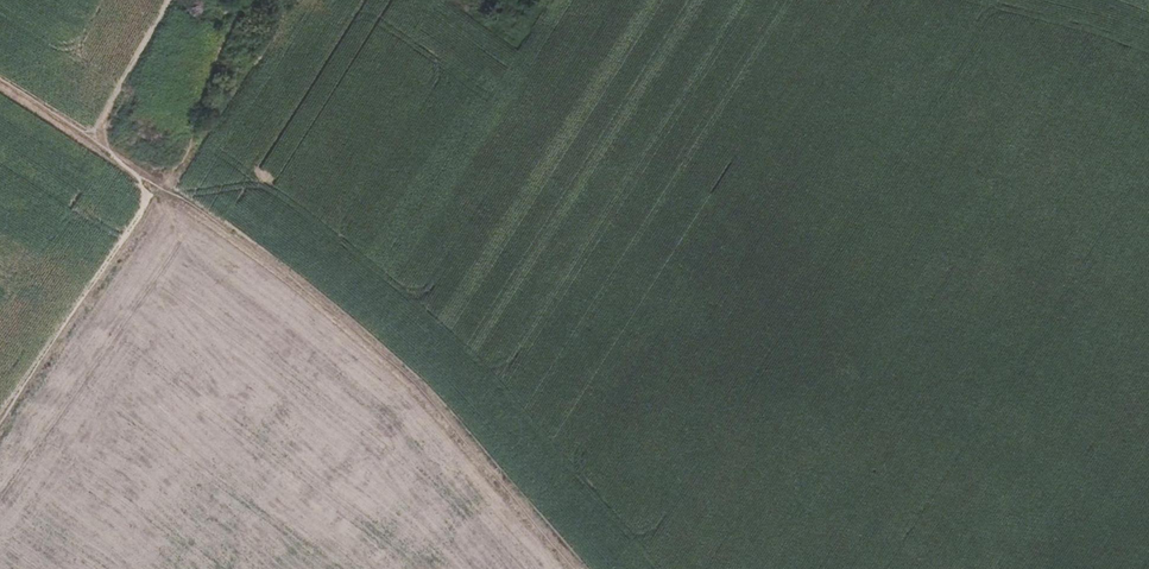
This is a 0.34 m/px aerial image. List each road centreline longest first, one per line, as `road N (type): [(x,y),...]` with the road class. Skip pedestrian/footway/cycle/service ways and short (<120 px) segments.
road 1 (track): [(163,188),(344,318),(566,568)]
road 2 (track): [(0,422),(163,188)]
road 3 (track): [(0,84),(163,188)]

